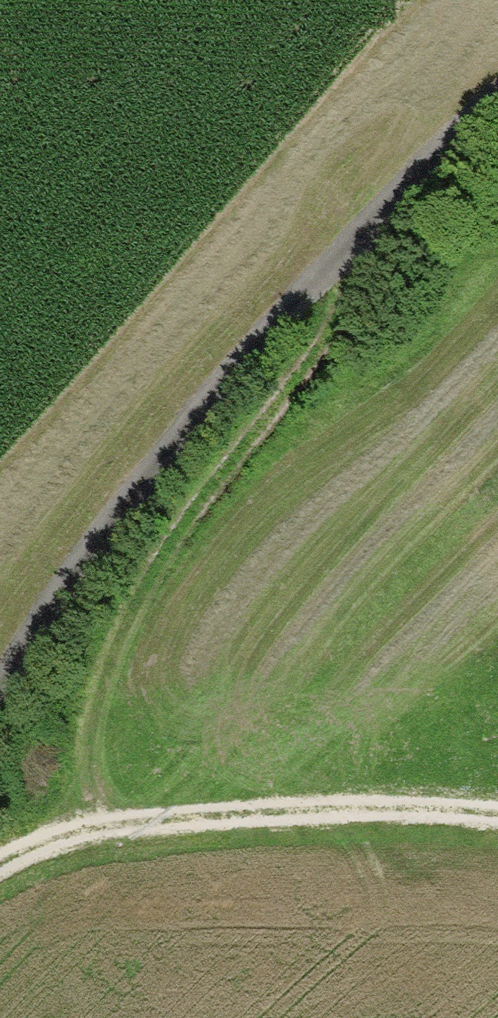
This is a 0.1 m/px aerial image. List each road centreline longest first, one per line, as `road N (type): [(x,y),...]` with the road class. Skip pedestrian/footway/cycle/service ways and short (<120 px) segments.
road 1 (track): [(0,687),(151,447),(497,101)]
road 2 (track): [(92,827),(81,782),(89,703),(154,564),(365,296),(389,211)]
road 3 (track): [(0,854),(92,827),(309,813),(497,817)]

